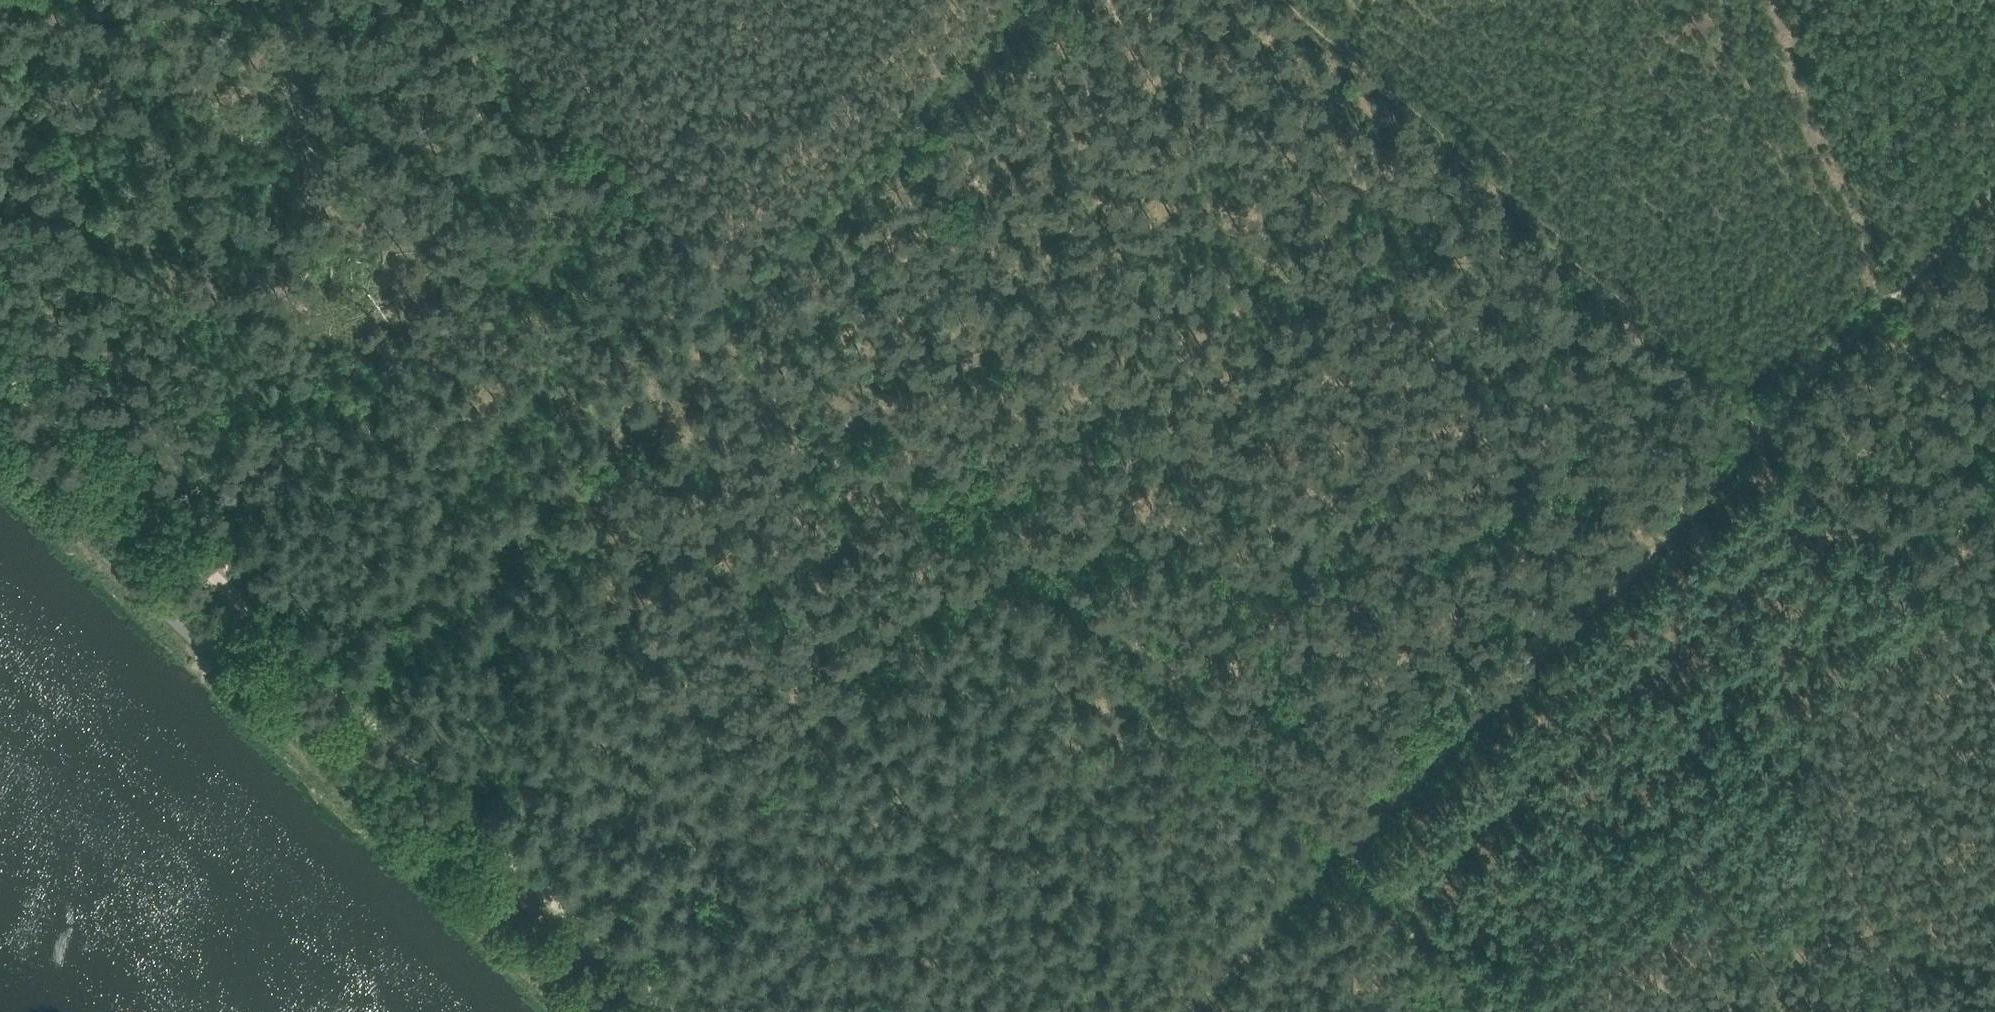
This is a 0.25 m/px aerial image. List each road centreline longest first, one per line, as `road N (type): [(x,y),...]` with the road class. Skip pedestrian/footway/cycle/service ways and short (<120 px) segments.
road 1 (track): [(0,380),(354,702),(673,1011)]

